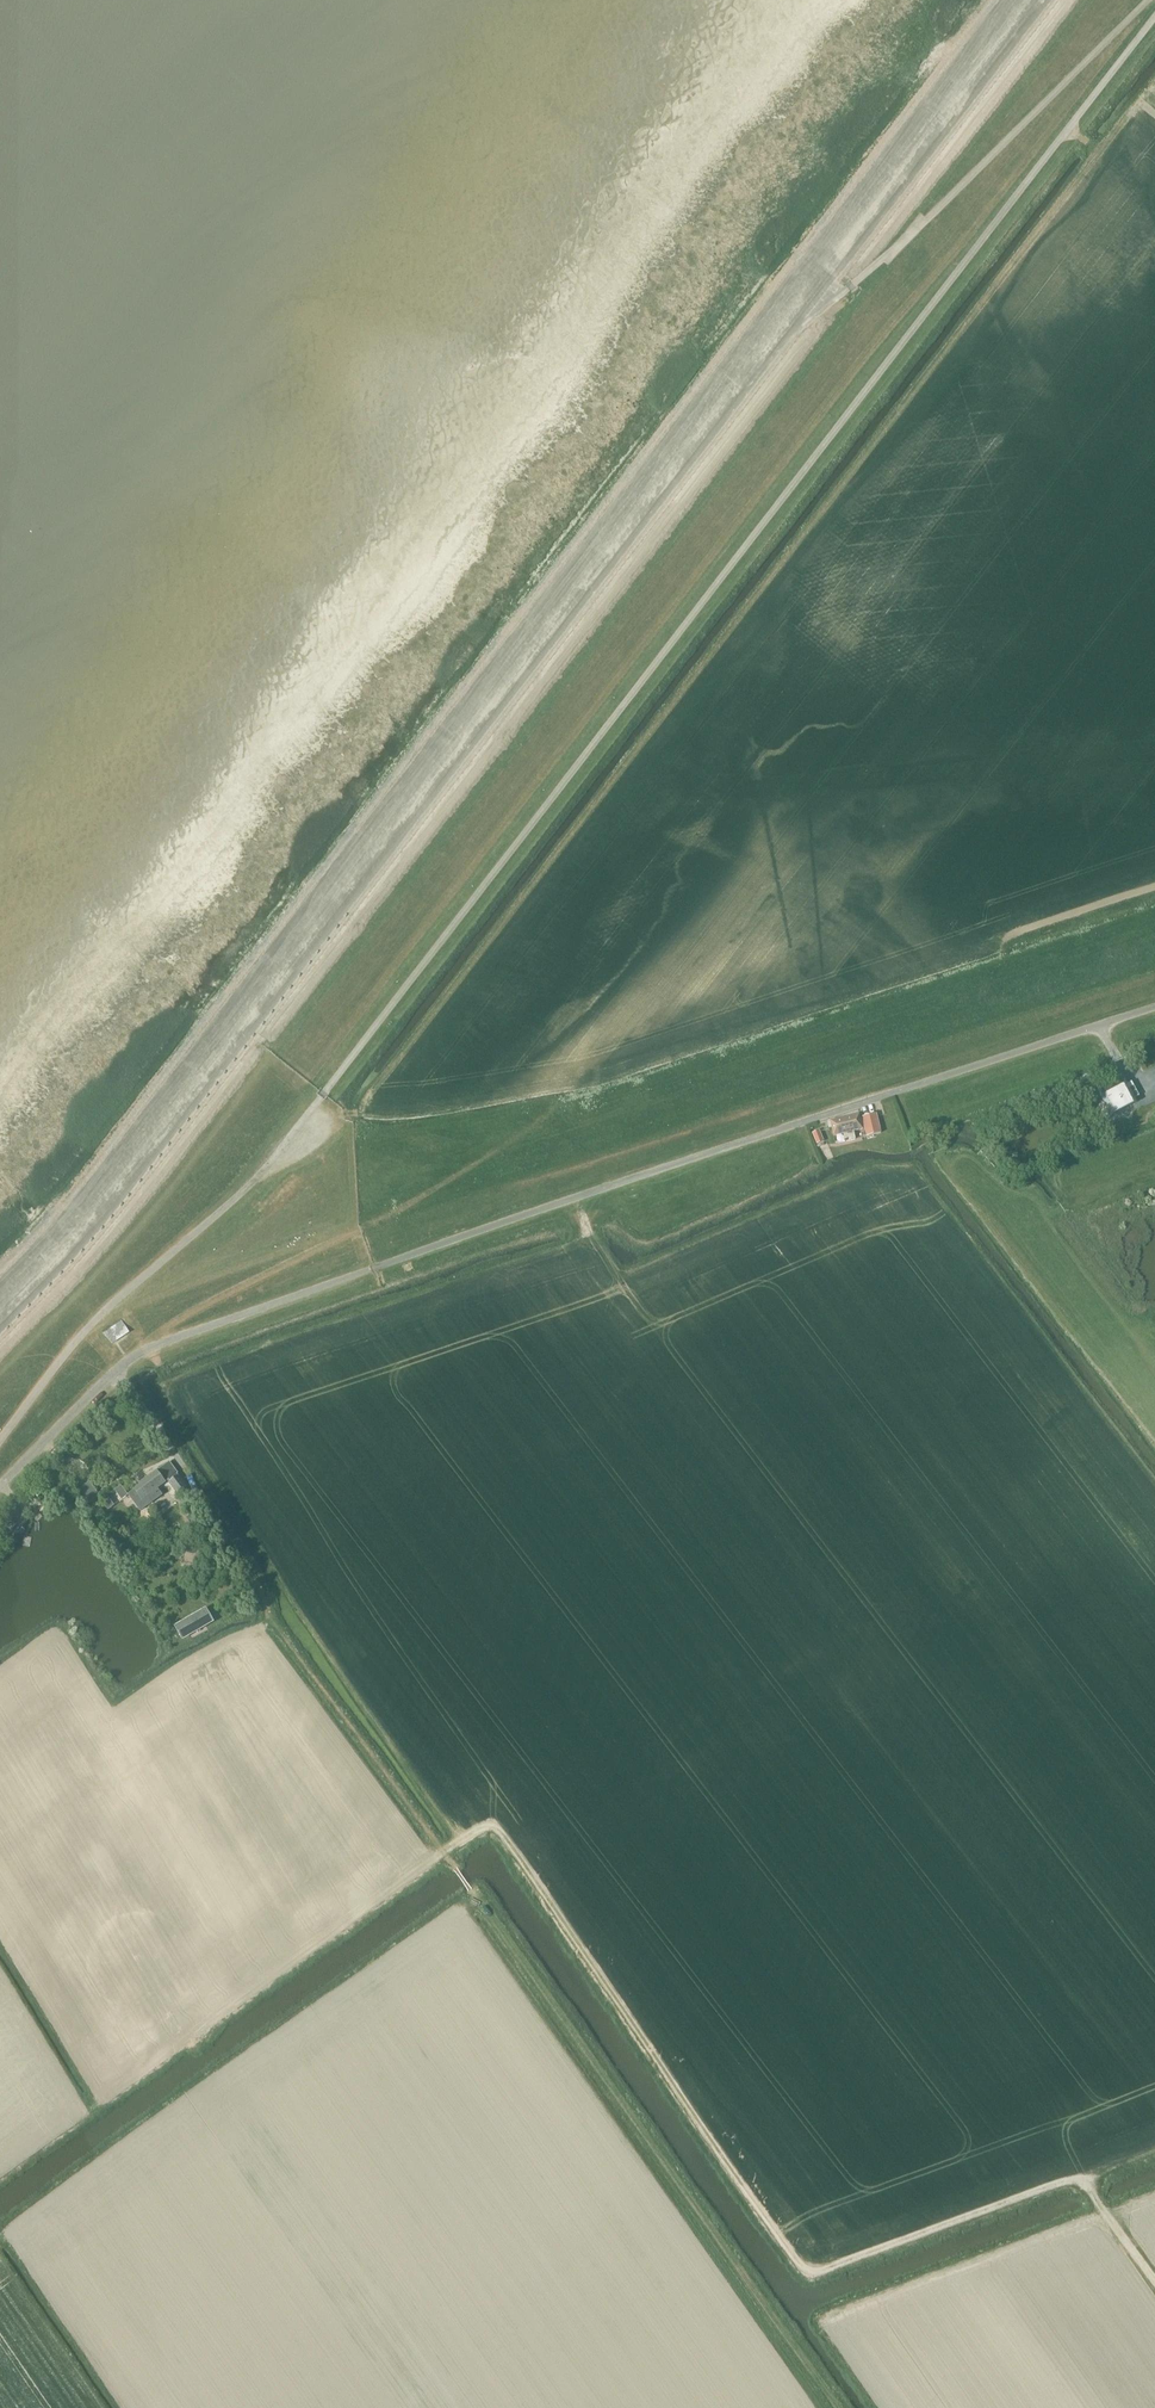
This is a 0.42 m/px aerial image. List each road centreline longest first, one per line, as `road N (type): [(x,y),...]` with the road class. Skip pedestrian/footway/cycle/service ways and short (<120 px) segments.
road 1 (unclassified): [(0,1441),(98,1317),(272,1160),(1154,17)]
road 2 (unclassified): [(0,1486),(118,1370),(159,1344),(1154,1006)]

